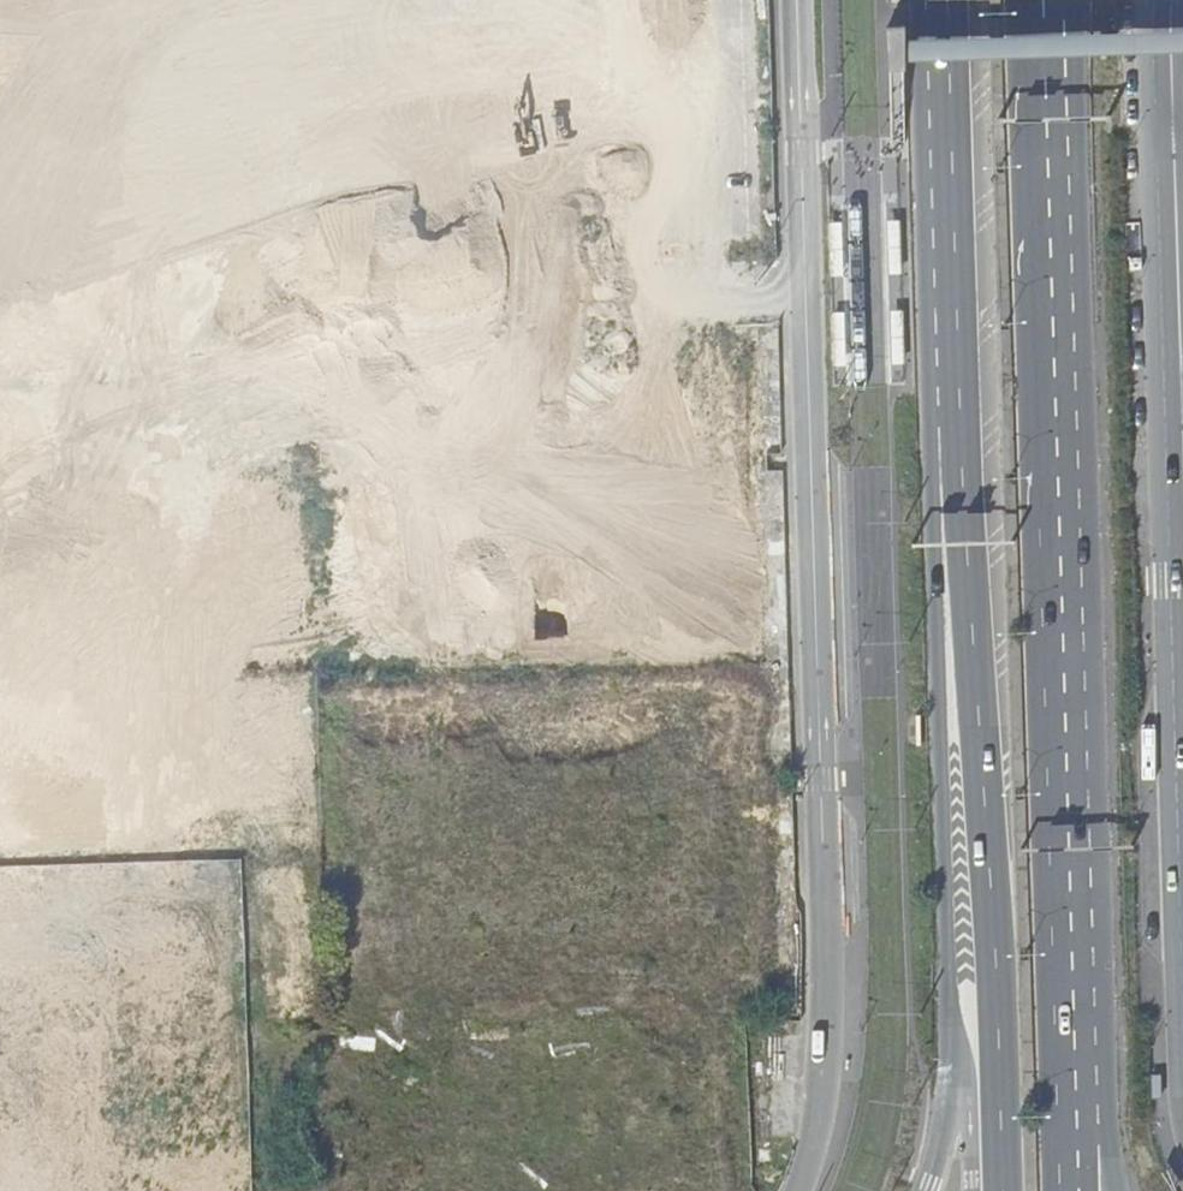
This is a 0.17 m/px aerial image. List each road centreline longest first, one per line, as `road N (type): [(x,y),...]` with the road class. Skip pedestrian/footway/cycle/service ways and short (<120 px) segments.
road 1 (trunk): [(957,245),(933,425),(950,1021),(943,1136),(925,1190)]
road 2 (trunk): [(957,245),(1006,1190)]
road 3 (trunk): [(1073,889),(1057,292)]
road 4 (tertiary): [(1174,0),(1182,371)]
road 5 (trunk): [(1112,1190),(1073,889)]
road 6 (trunk): [(1072,1190),(1073,889)]
road 7 (trunk): [(1057,292),(1030,0)]
road 8 (trunk): [(1057,292),(1079,0)]
road 9 (trunk): [(950,0),(957,245)]

